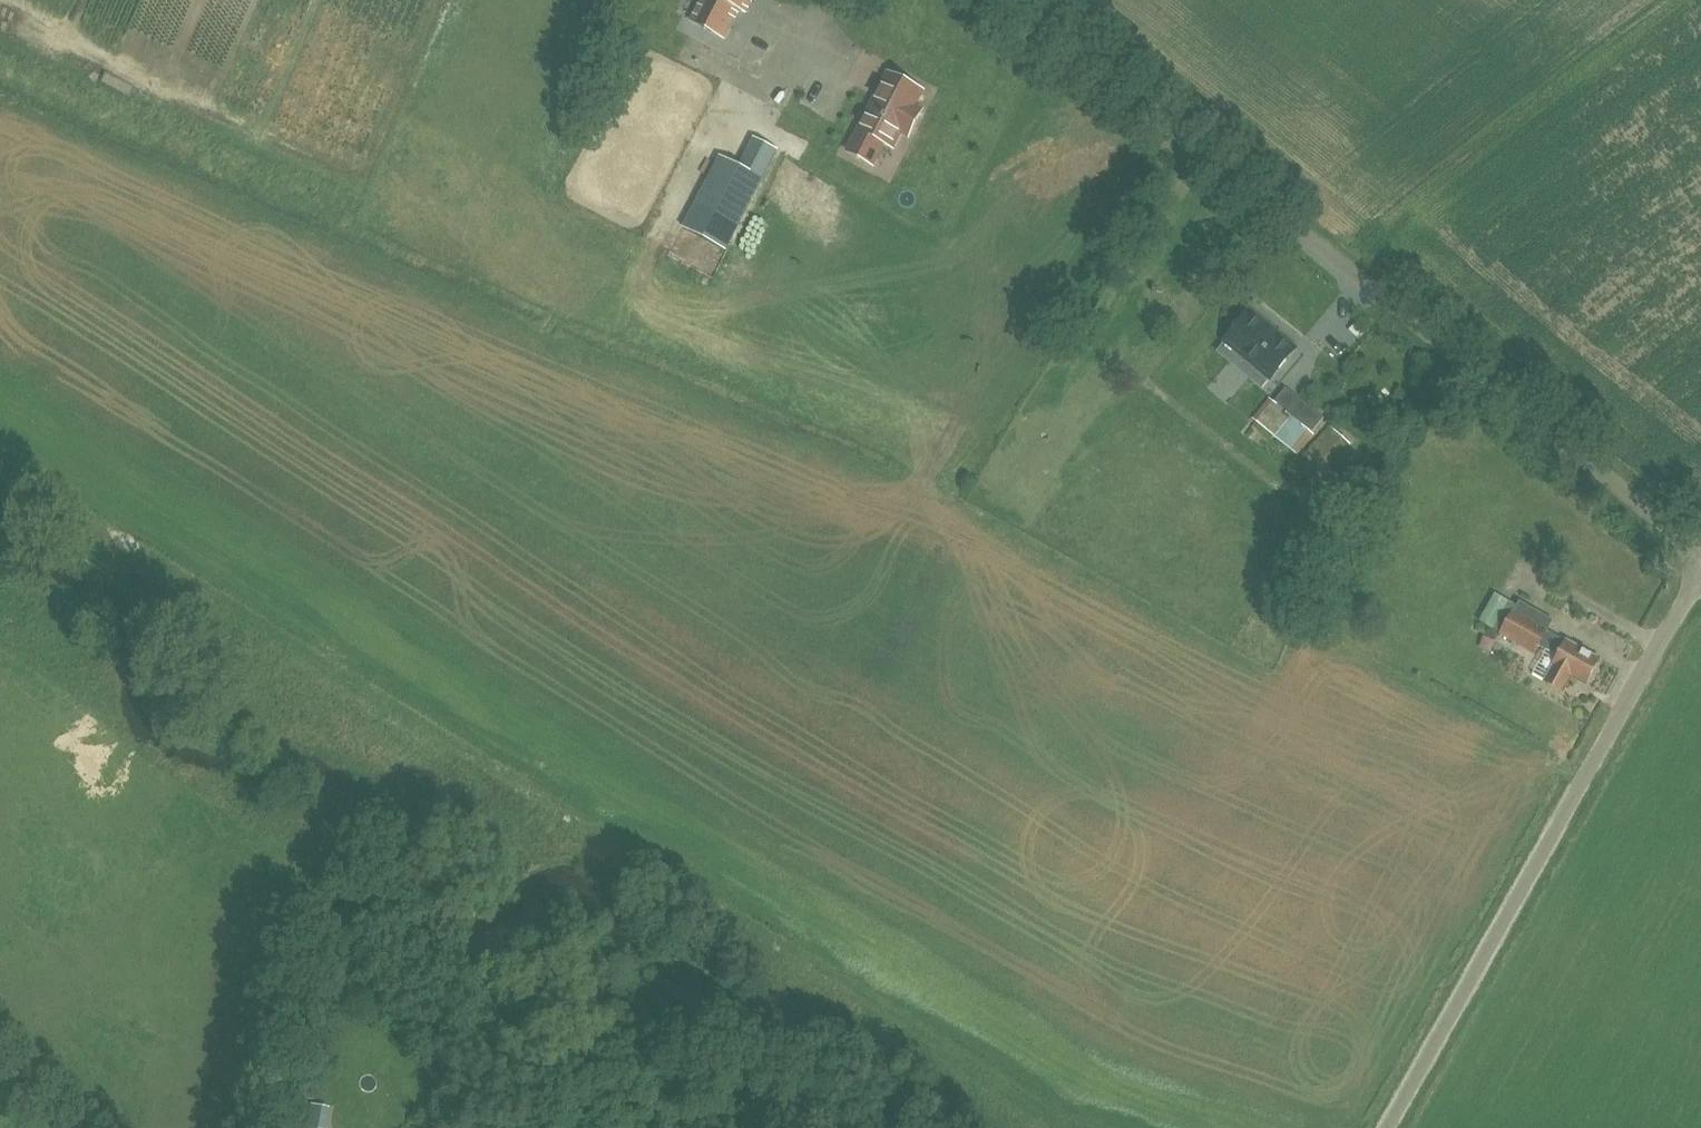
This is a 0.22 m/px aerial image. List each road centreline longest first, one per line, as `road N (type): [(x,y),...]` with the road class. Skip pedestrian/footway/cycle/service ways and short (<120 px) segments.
road 1 (unclassified): [(1700,553),(1023,0)]
road 2 (unclassified): [(1384,1127),(1700,575)]

